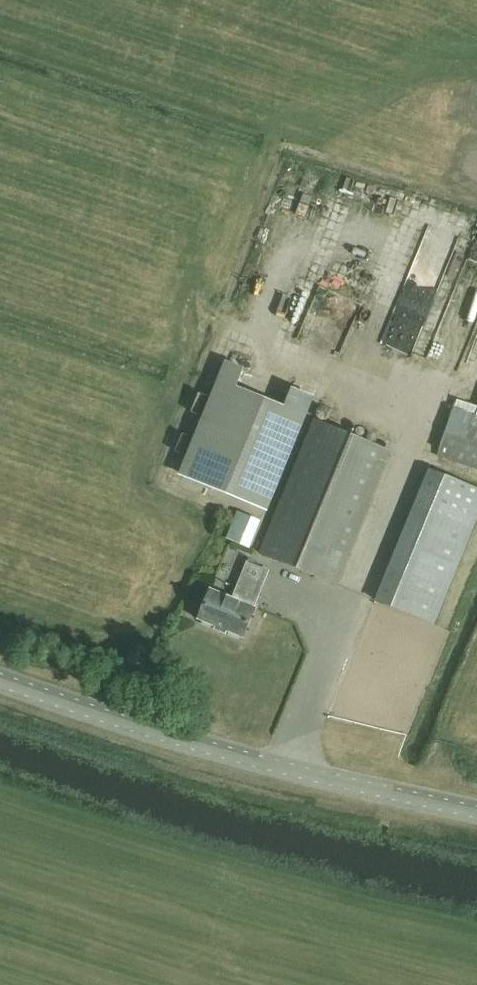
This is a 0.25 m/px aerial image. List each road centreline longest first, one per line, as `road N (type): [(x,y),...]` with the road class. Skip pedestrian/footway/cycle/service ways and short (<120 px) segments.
road 1 (tertiary): [(476,812),(202,751),(0,681)]

